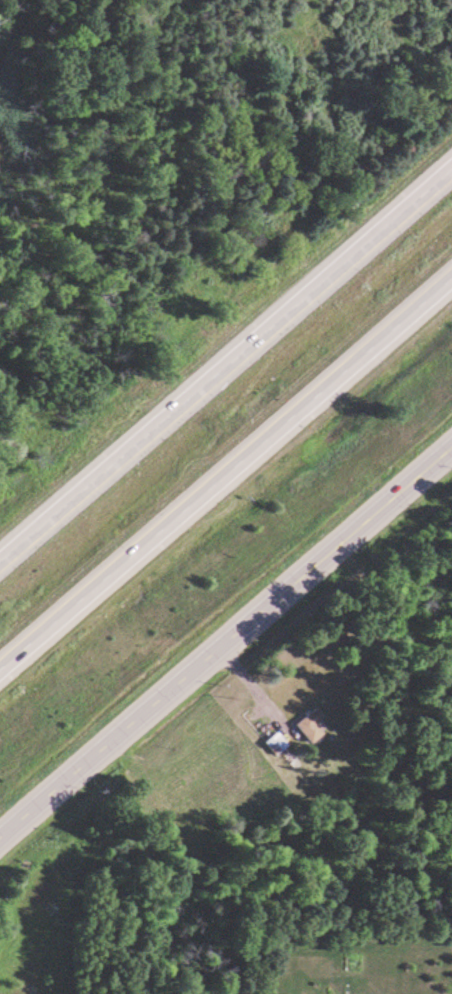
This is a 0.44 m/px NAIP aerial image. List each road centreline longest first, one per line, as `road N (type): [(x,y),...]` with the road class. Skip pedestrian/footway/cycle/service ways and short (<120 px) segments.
road 1 (motorway): [(0,662),(451,272)]
road 2 (tertiary): [(0,828),(451,441)]
road 3 (motorway): [(451,167),(0,551)]

